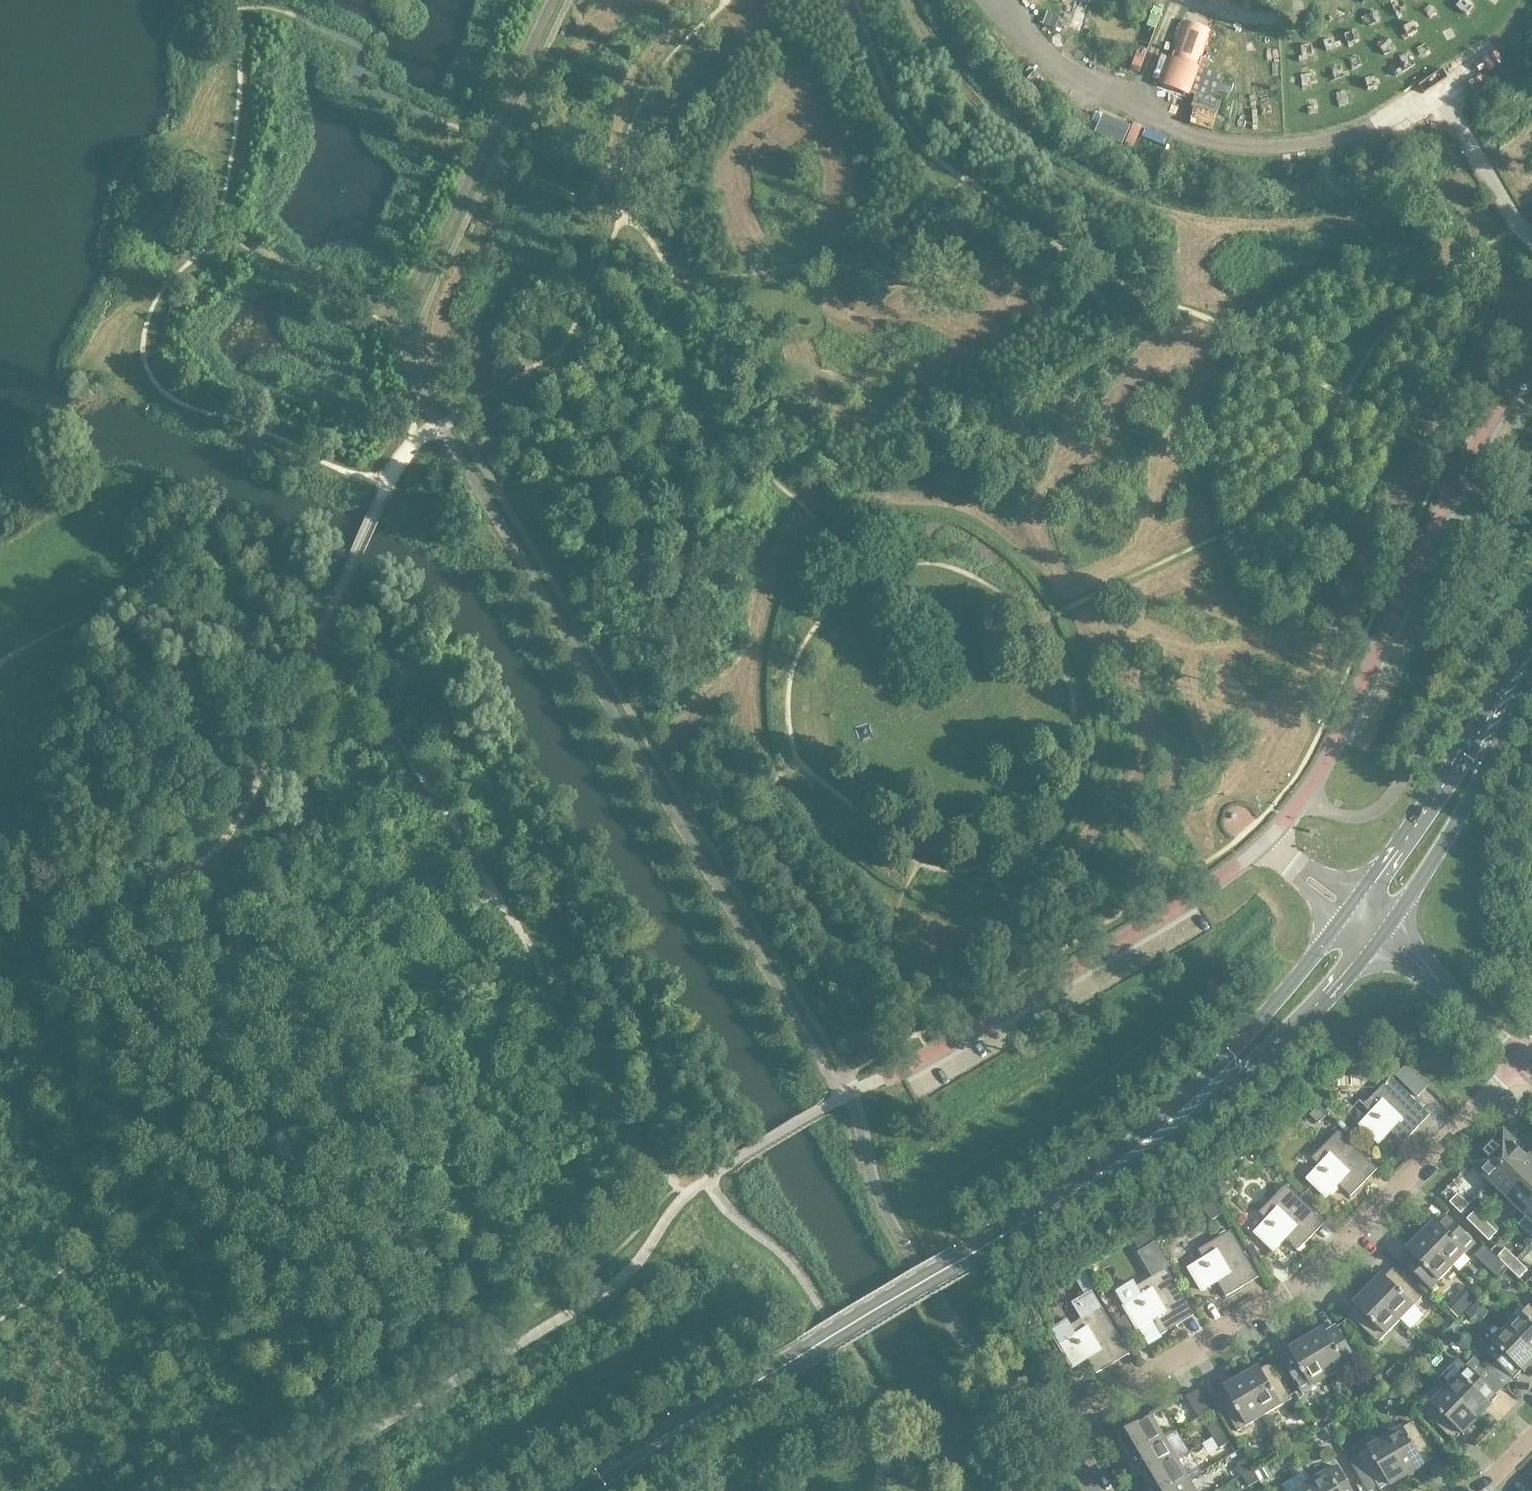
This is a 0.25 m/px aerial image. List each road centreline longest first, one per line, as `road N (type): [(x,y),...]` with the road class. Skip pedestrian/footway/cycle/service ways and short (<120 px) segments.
road 1 (residential): [(1521,1067),(1304,1285),(1076,1423)]
road 2 (secondary): [(691,1424),(1114,1168)]
road 3 (secondary): [(1114,1168),(1216,1105),(1381,939)]
road 4 (secondary): [(1353,920),(1114,1168)]
road 5 (secondary): [(1531,646),(1353,920)]
road 6 (secondary): [(1381,939),(1488,771),(1531,657)]
road 7 (residential): [(1521,1067),(1381,939)]
road 8 (secondary): [(691,1424),(548,1490)]

